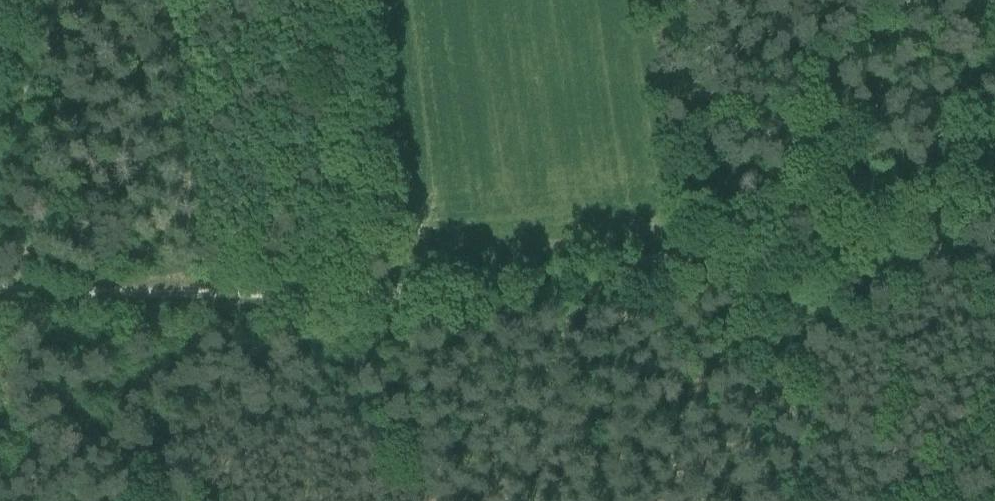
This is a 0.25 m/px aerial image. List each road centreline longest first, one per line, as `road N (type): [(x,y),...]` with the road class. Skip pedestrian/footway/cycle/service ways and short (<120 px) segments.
road 1 (track): [(894,226),(776,252),(601,260),(401,299)]
road 2 (track): [(205,294),(169,0)]
road 3 (track): [(205,294),(0,289)]
road 4 (track): [(401,299),(431,500)]
road 5 (track): [(401,299),(205,294)]

